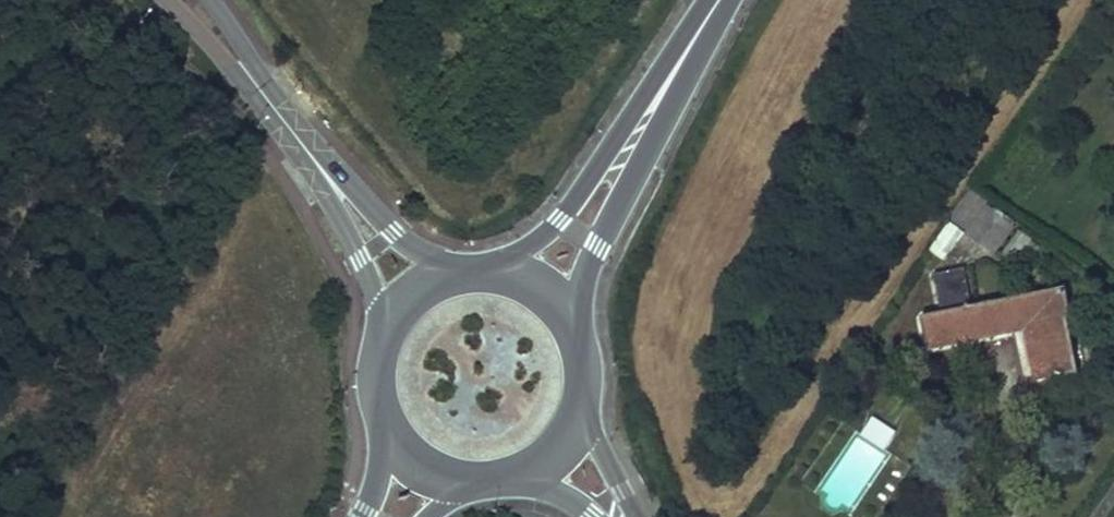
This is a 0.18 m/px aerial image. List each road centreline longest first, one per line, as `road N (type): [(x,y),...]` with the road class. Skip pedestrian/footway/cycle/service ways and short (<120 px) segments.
road 1 (unclassified): [(166,0),(331,196),(392,327)]
road 2 (unclassified): [(450,272),(394,235),(282,103),(210,0)]
road 3 (secondary): [(576,310),(600,247),(726,0)]
road 4 (secondary): [(718,0),(561,218),(504,266)]
road 5 (residential): [(635,516),(597,440),(590,402)]

